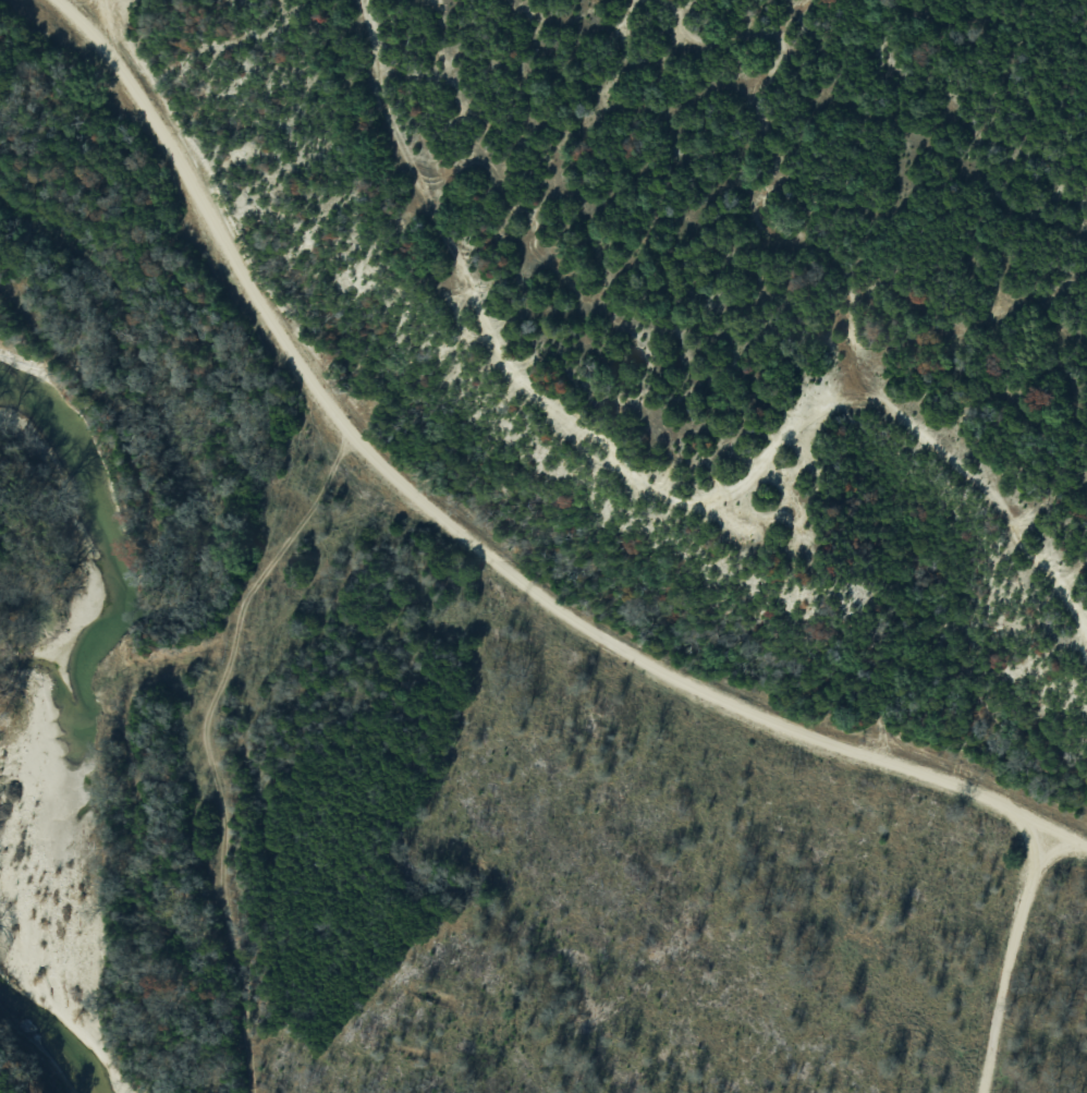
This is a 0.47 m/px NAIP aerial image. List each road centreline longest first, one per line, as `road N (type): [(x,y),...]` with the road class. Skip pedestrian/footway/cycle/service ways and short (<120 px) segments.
road 1 (track): [(975,1092),(991,996),(1042,823)]

